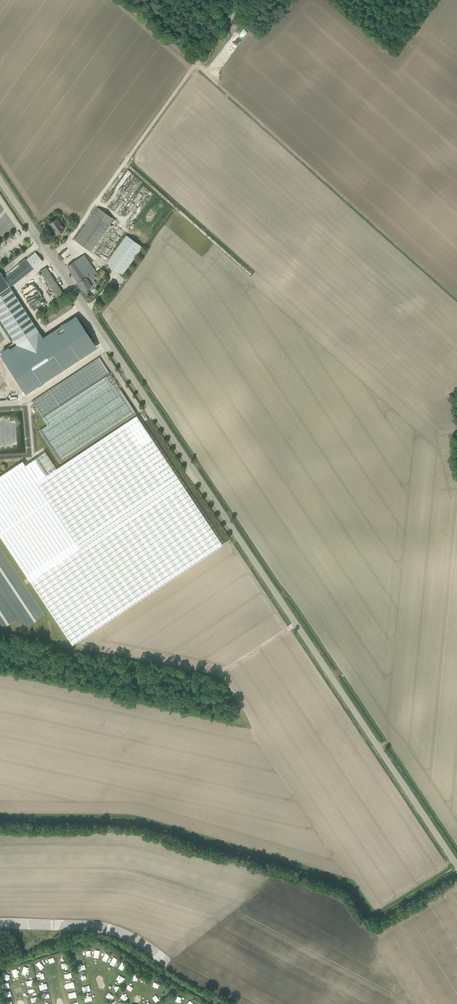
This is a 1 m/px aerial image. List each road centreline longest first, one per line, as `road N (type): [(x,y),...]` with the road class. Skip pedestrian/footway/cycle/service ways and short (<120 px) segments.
road 1 (tertiary): [(456,864),(0,180)]
road 2 (track): [(456,875),(373,917),(348,888),(128,820),(0,822)]
road 3 (track): [(199,65),(456,297)]
road 4 (track): [(196,63),(50,255)]
road 5 (track): [(218,1003),(101,939),(0,966)]

